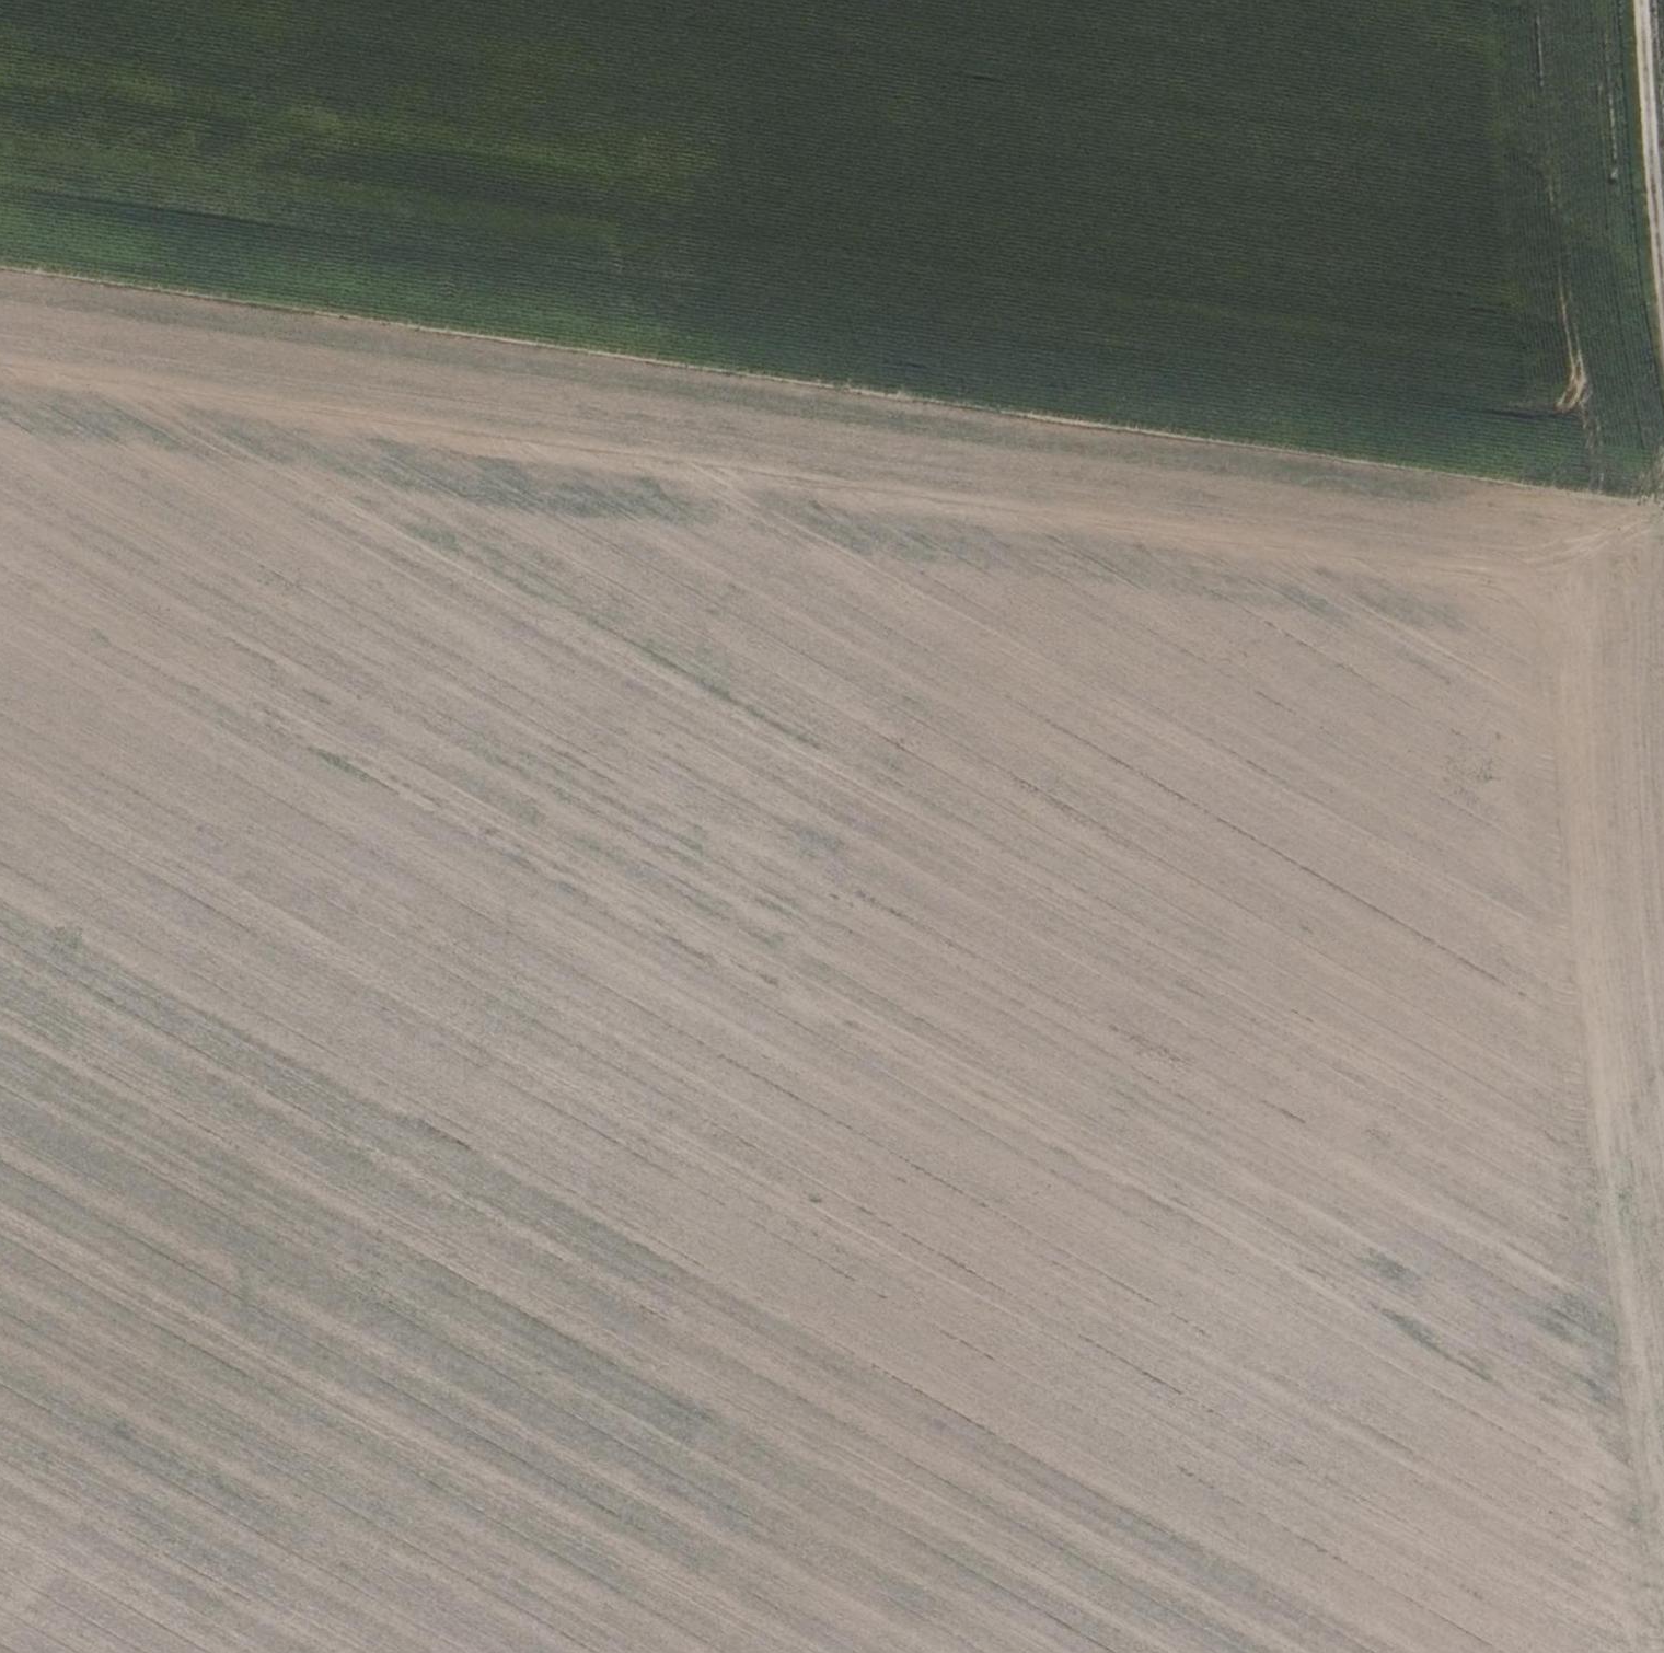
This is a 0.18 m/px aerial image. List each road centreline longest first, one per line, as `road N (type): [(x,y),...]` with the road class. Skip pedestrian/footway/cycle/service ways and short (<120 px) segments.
road 1 (track): [(1641,0),(1663,273)]

